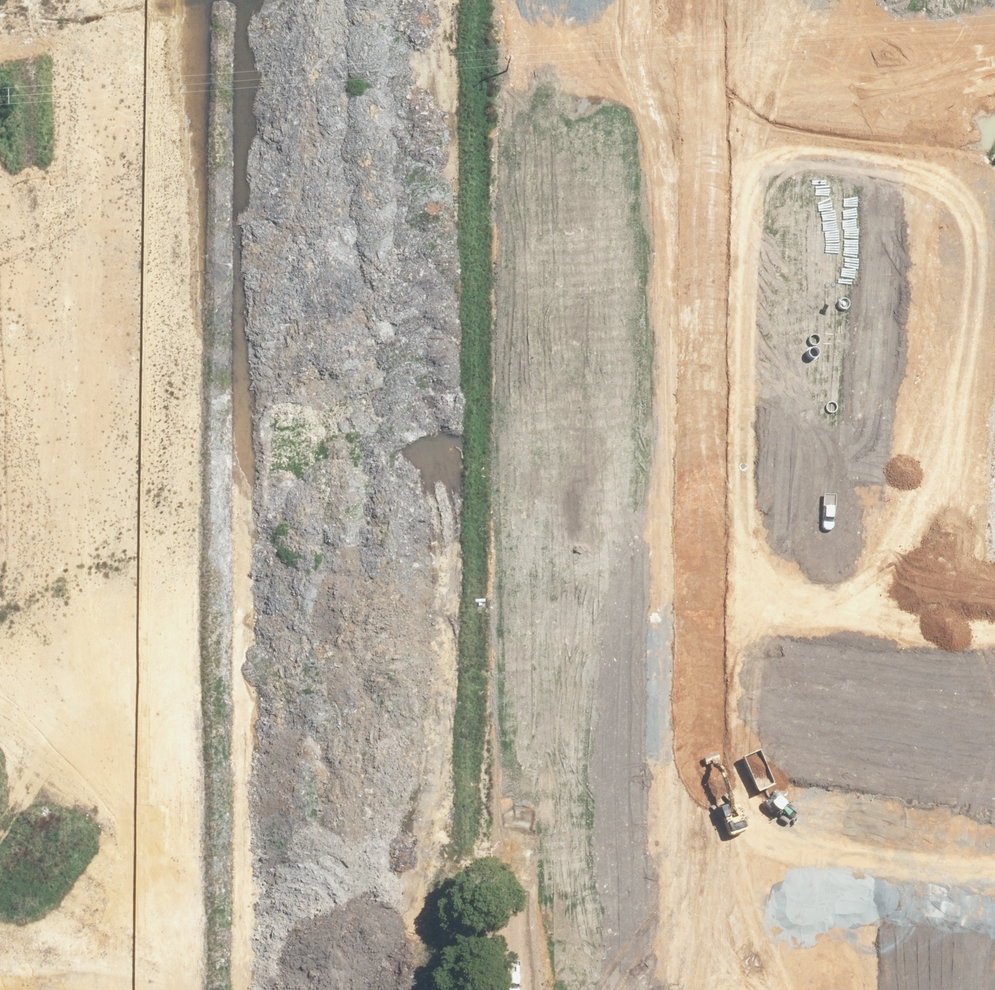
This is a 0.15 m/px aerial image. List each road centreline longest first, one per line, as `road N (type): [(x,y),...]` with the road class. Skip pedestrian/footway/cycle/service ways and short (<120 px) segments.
road 1 (unknown): [(294,989),(293,0)]
road 2 (residential): [(707,9),(705,594)]
road 3 (residential): [(705,594),(704,737),(720,784),(761,814),(879,847)]
road 4 (unknown): [(294,793),(0,743)]
road 5 (residential): [(705,594),(835,598),(994,632)]
road 6 (unknown): [(282,0),(530,4)]
road 7 (residential): [(530,4),(707,9)]
road 8 (residential): [(879,847),(841,989)]
road 9 (residential): [(879,847),(994,881)]

